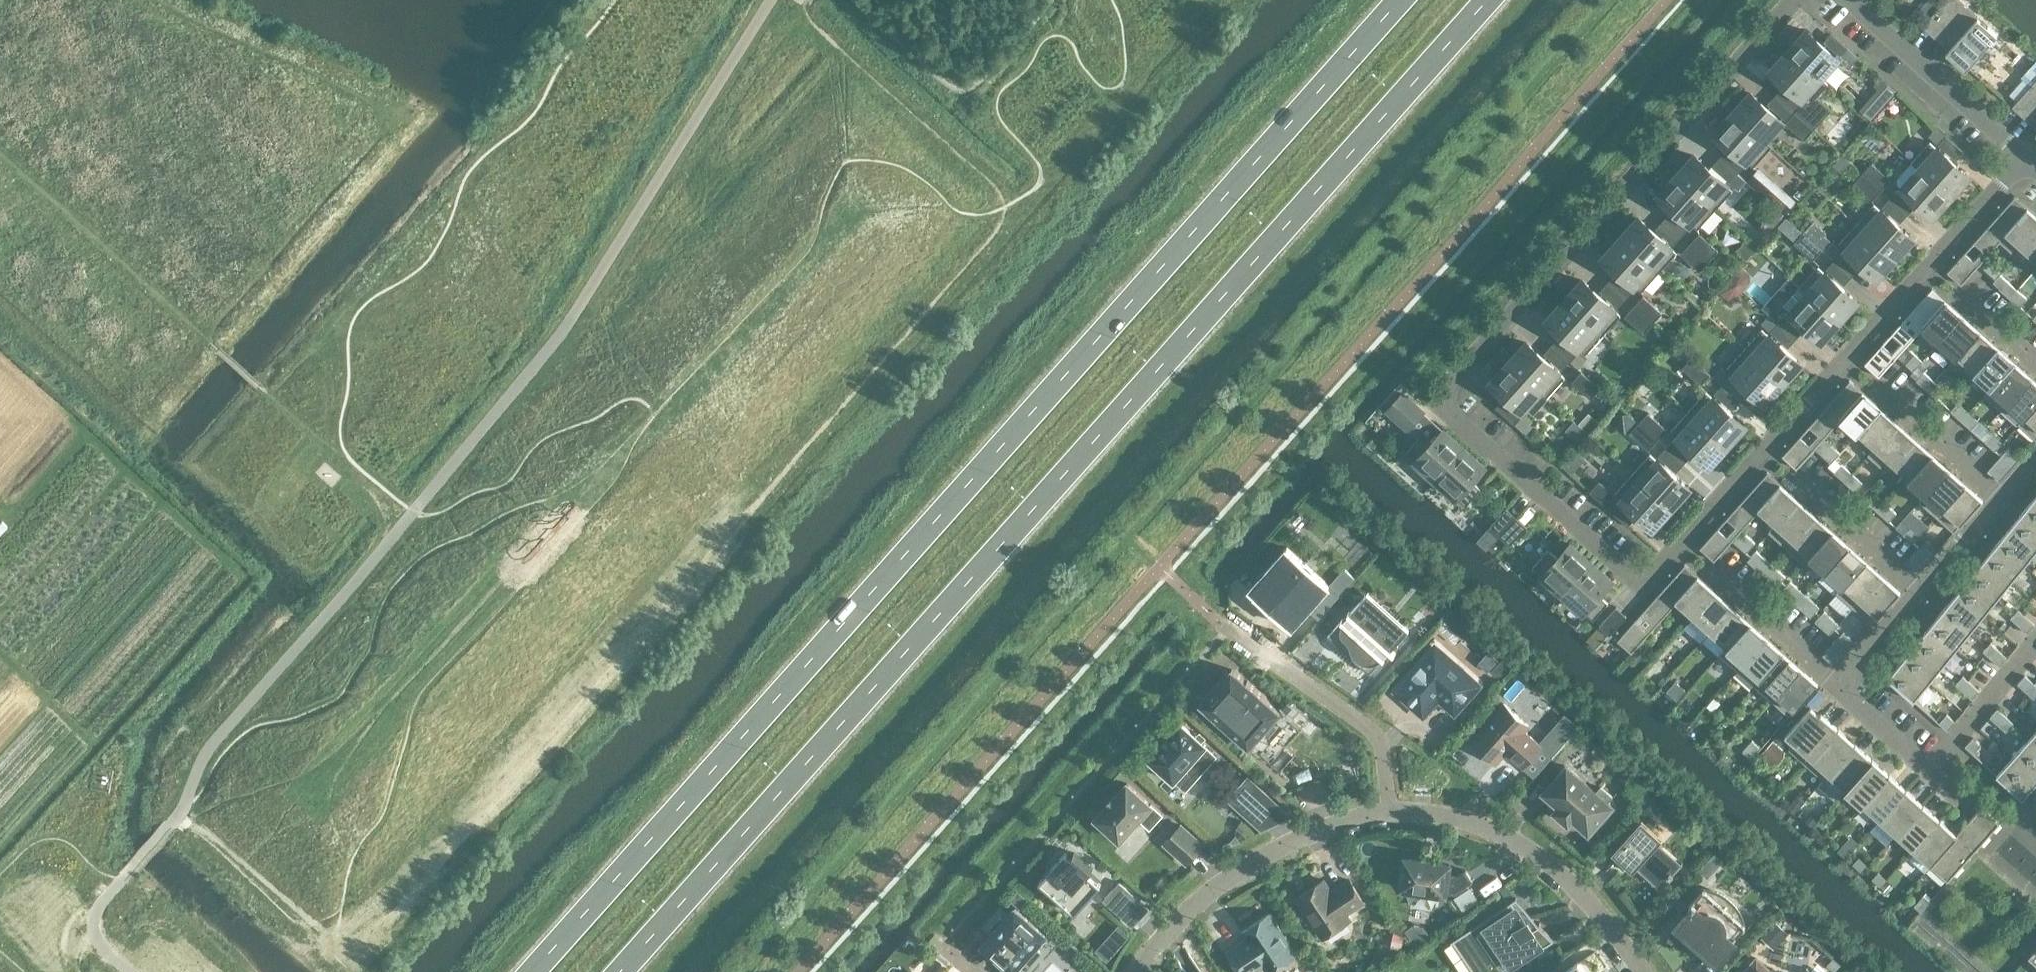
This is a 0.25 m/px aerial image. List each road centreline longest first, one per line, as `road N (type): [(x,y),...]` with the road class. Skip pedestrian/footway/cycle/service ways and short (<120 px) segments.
road 1 (trunk): [(1405,0),(534,971)]
road 2 (trunk): [(621,971),(1490,0)]
road 3 (residential): [(1681,542),(1646,580),(1443,395),(1796,0)]
road 4 (residential): [(1391,811),(1446,813),(1508,833),(1570,873),(1645,971)]
road 5 (residential): [(1391,811),(1346,821),(1227,876),(1159,942),(1142,971)]
road 6 (residential): [(1219,621),(1379,737),(1391,811)]
road 7 (residential): [(2024,165),(1846,0)]
road 8 (residential): [(1839,683),(1681,542)]
road 9 (residential): [(1917,594),(1764,452)]
road 10 (residential): [(2000,500),(1845,364)]
road 11 (residential): [(1928,763),(2035,638)]
road 12 (residential): [(2035,366),(1930,270)]
road 13 (residential): [(2024,165),(1930,270)]
road 14 (residential): [(1930,270),(1845,364)]
road 15 (residential): [(1917,594),(2000,500)]
road 16 (residential): [(1764,452),(1681,542)]

